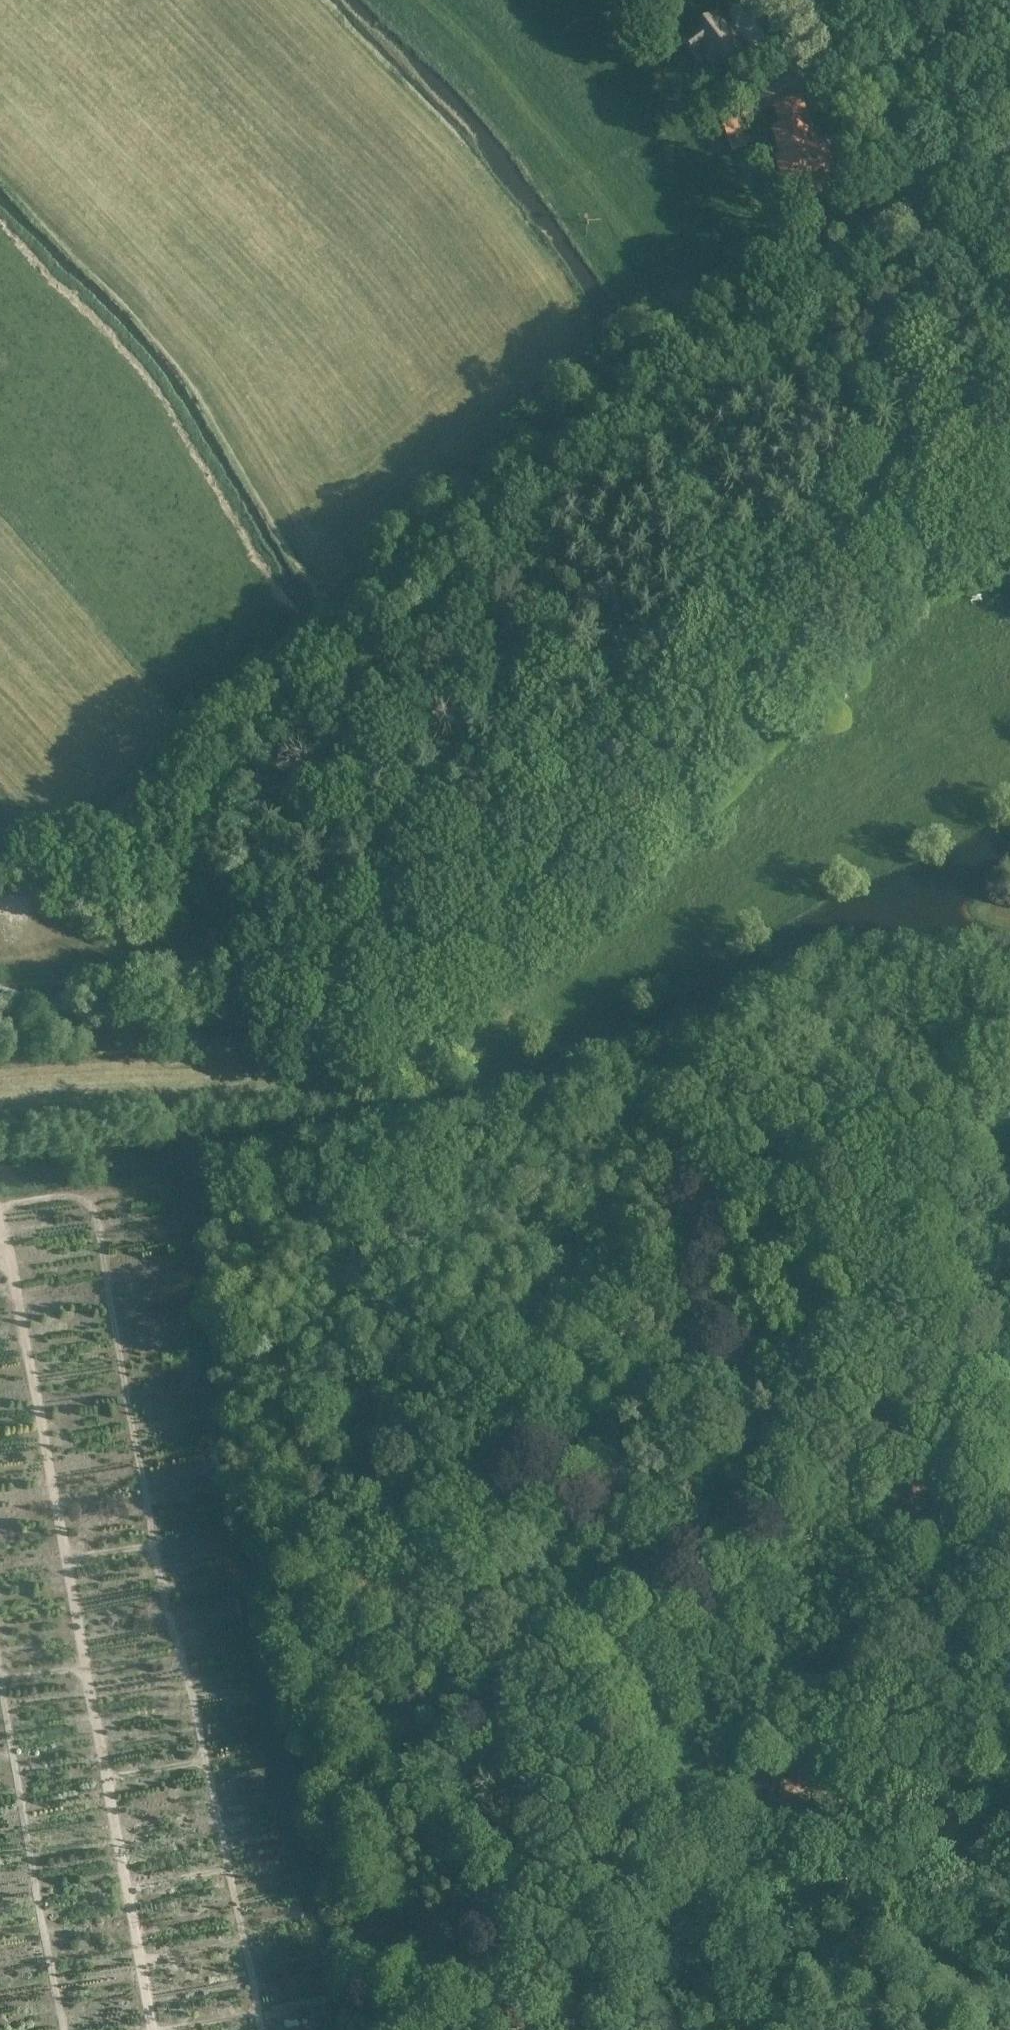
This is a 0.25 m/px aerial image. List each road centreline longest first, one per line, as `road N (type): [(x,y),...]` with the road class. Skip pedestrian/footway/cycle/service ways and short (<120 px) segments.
road 1 (track): [(0,907),(110,835),(548,438),(927,190)]
road 2 (unclassified): [(1009,321),(962,237),(788,0)]

